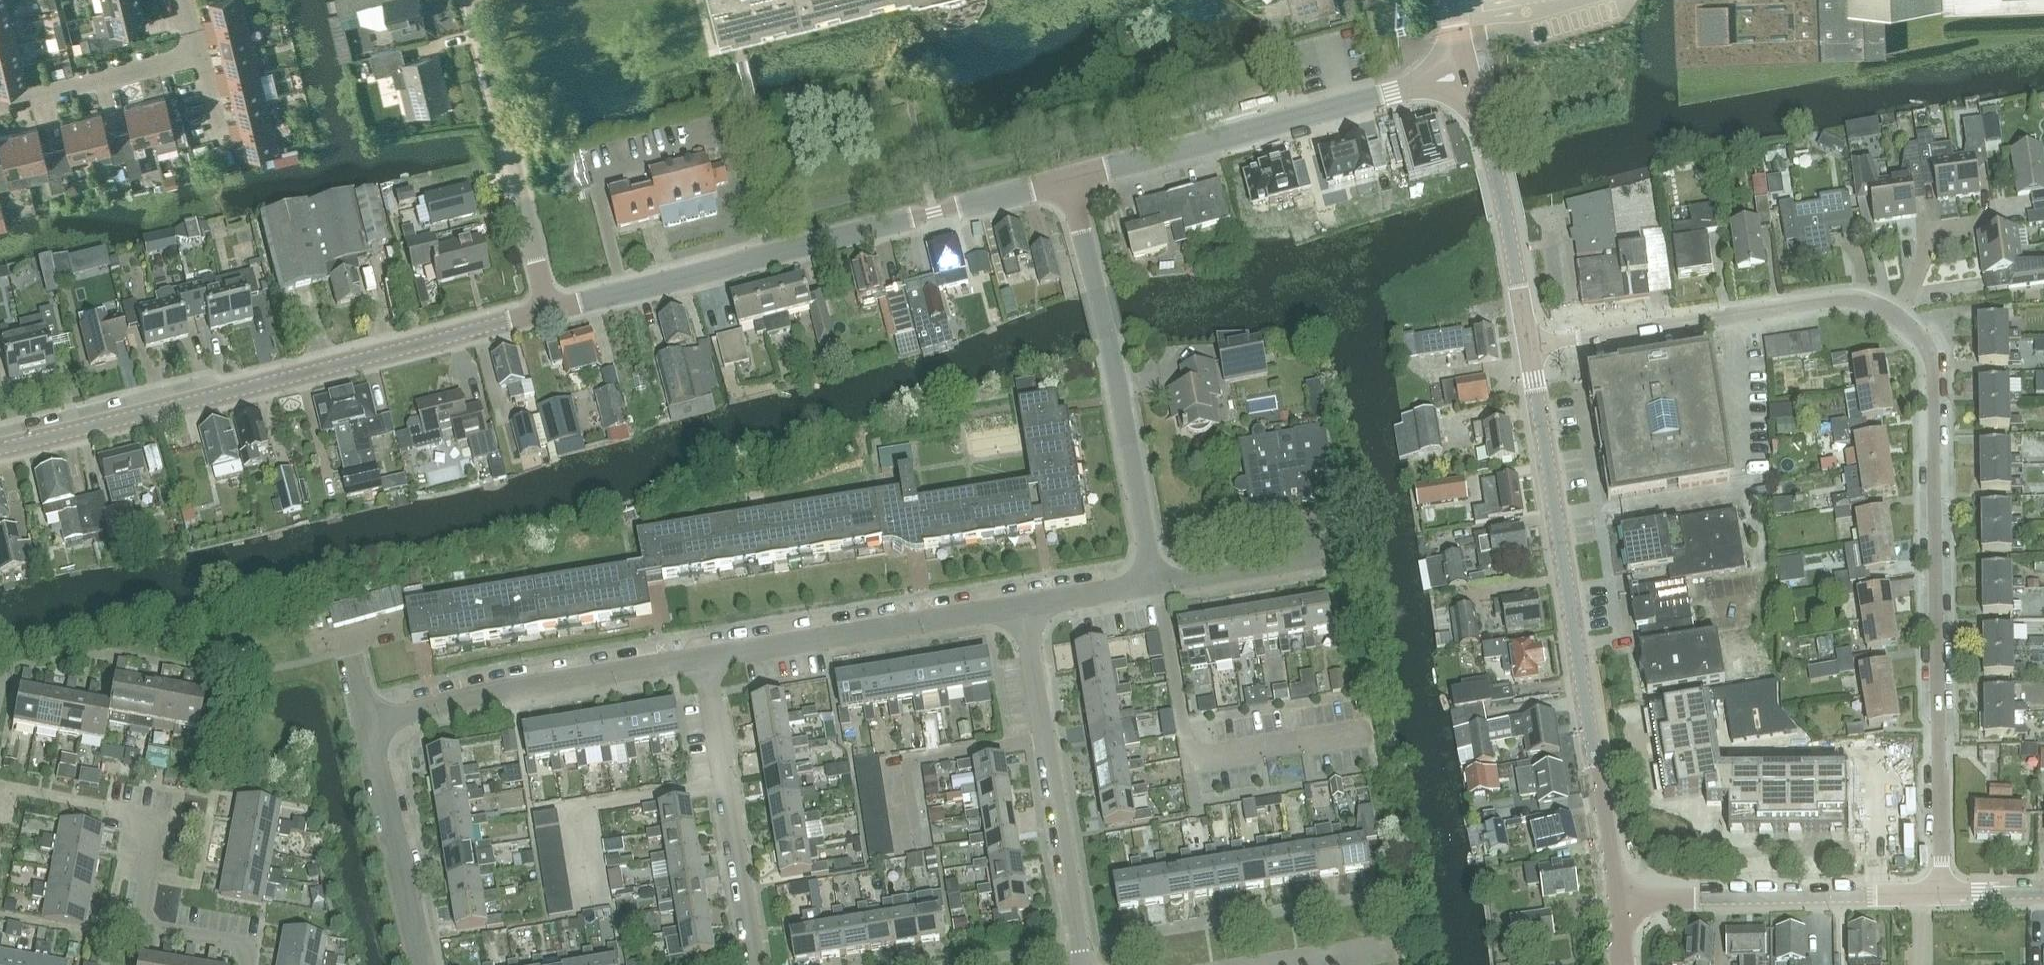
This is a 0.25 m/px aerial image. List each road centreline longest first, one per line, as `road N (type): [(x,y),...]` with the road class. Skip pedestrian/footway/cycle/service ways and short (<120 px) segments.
road 1 (residential): [(1943,899),(1931,372),(1922,348),(1881,312),(1826,302),(1528,347)]
road 2 (residential): [(420,964),(362,720),(704,657)]
road 3 (tertiary): [(0,451),(549,311)]
road 4 (tertiary): [(1617,903),(1528,347)]
road 5 (tertiary): [(549,311),(1070,180)]
road 6 (residential): [(1153,584),(1070,180)]
road 7 (tertiary): [(1070,180),(1466,74)]
road 8 (residential): [(1081,964),(1024,605)]
road 9 (unclassified): [(1943,899),(1617,903)]
road 10 (residential): [(704,657),(1024,605)]
road 11 (residential): [(549,311),(469,0)]
road 12 (residential): [(753,964),(704,657)]
road 13 (tertiary): [(1528,347),(1493,160),(1466,74)]
road 14 (residential): [(247,964),(247,949),(235,943),(143,922),(154,822),(119,809)]
road 15 (residential): [(1153,584),(1316,556),(1314,516)]
road 16 (residential): [(0,98),(201,60)]
road 17 (residential): [(1024,605),(1153,584)]

